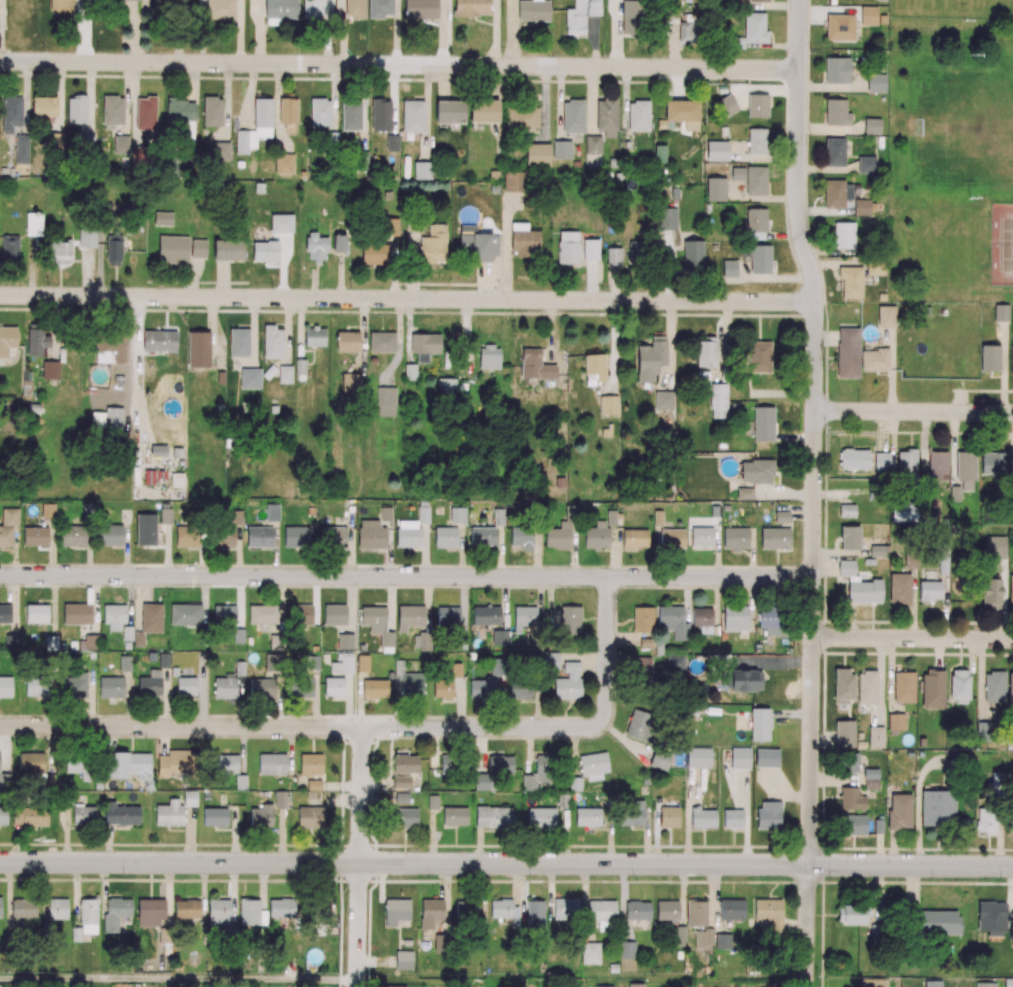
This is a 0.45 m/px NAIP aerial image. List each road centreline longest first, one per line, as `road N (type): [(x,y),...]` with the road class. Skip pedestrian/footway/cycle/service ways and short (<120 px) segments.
road 1 (secondary): [(1012,867),(0,862)]
road 2 (residential): [(809,865),(815,331),(813,278),(798,227),(800,0)]
road 3 (residential): [(814,302),(0,296)]
road 4 (residential): [(813,578),(0,576)]
road 5 (residential): [(799,70),(0,62)]
road 6 (residential): [(607,577),(606,713),(586,728),(0,726)]
road 7 (residential): [(1012,639),(812,637)]
road 8 (residential): [(1012,413),(814,411)]
road 9 (residential): [(360,863),(362,727)]
road 10 (residential): [(358,986),(360,863)]
road 11 (residential): [(806,986),(809,865)]

